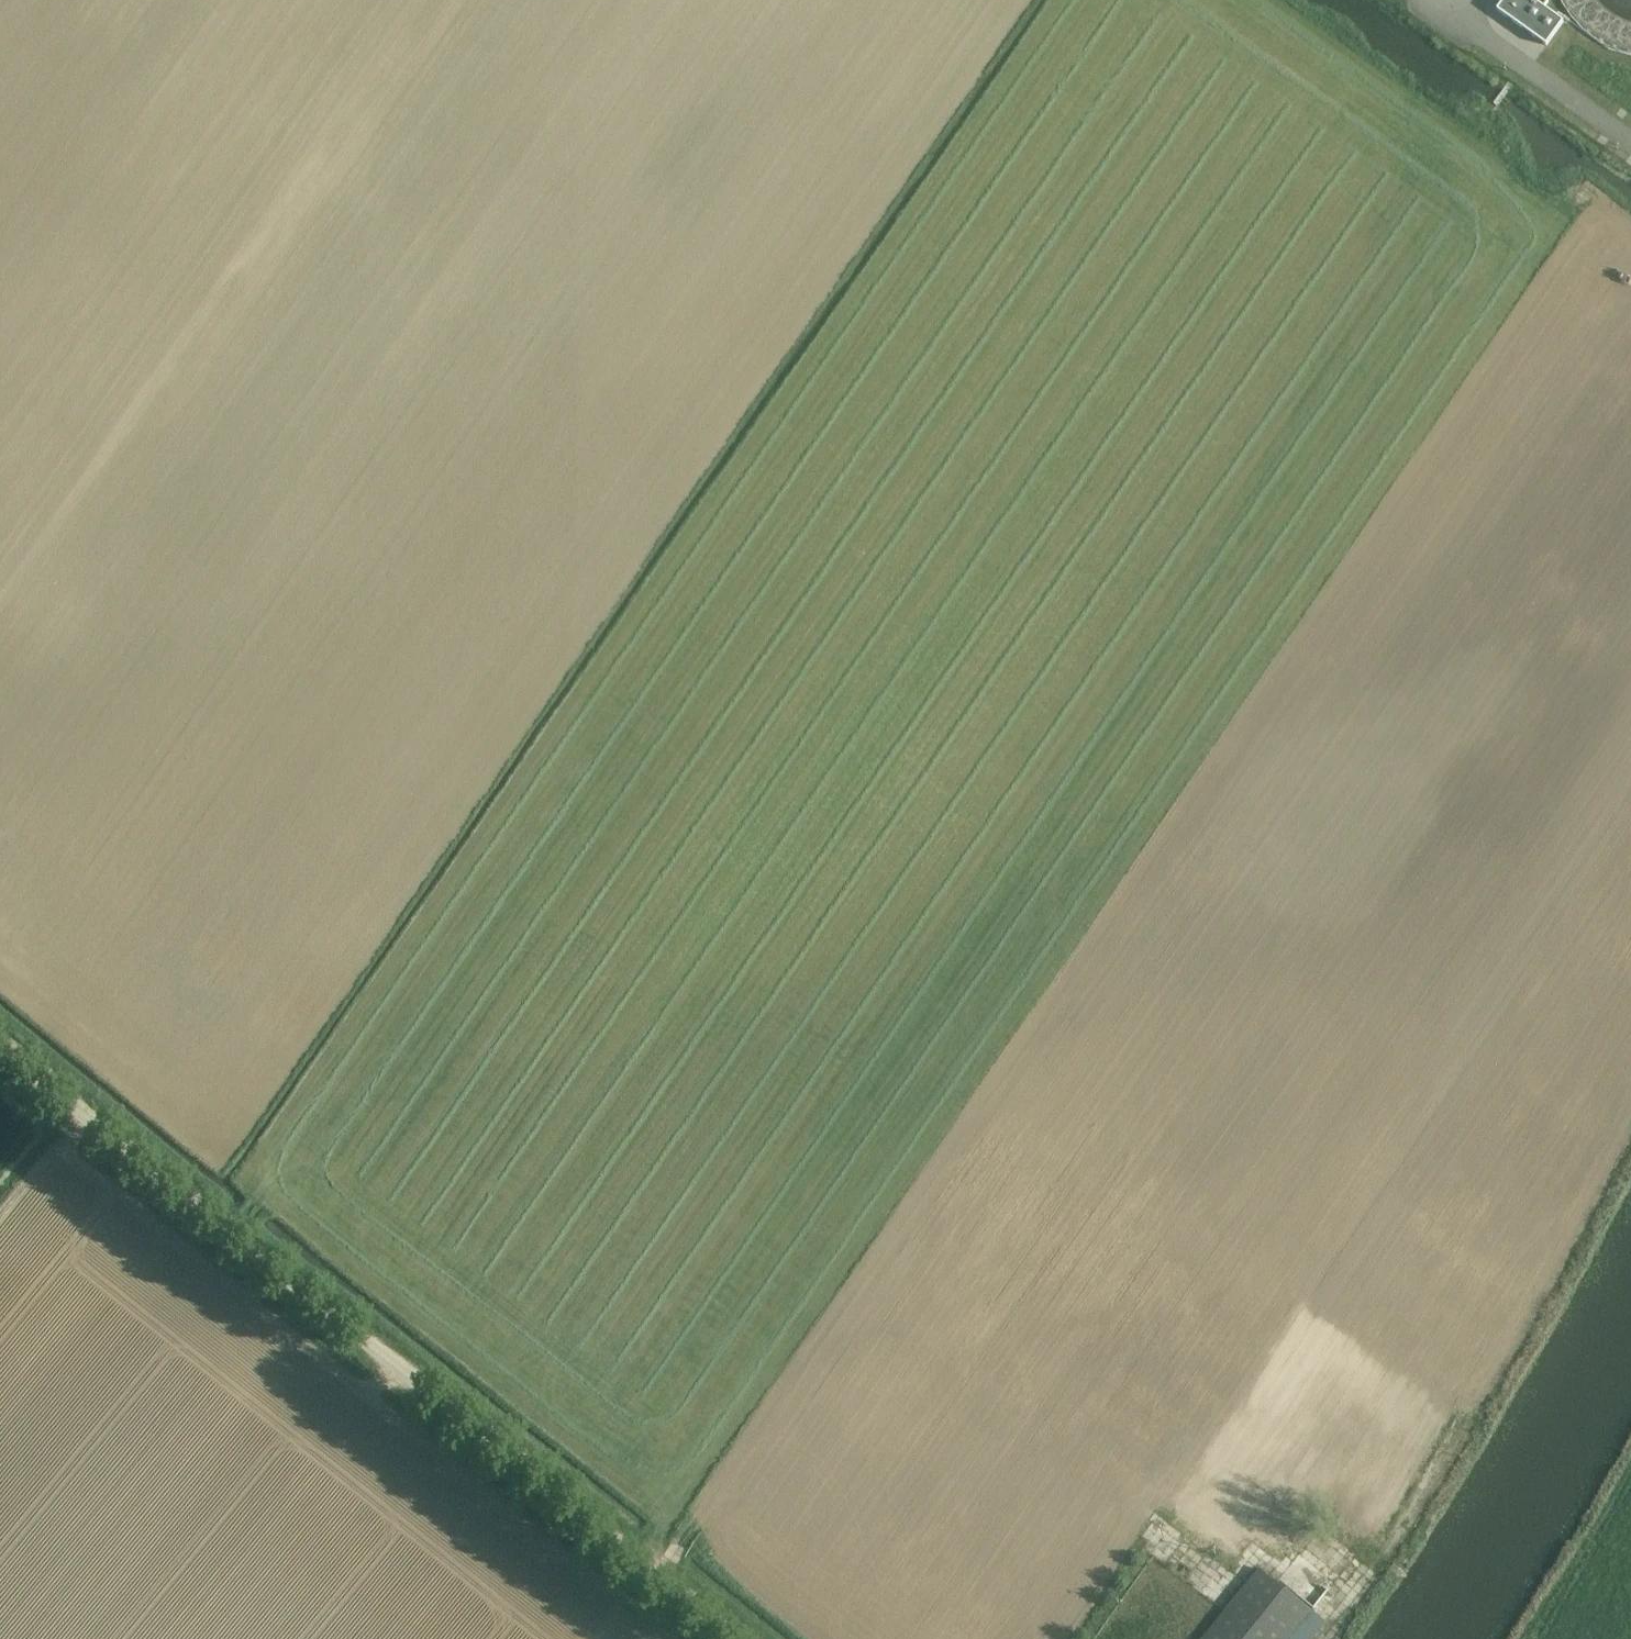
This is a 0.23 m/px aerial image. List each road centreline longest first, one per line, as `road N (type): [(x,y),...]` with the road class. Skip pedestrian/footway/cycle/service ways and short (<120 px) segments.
road 1 (unclassified): [(725,1638),(0,1021)]

